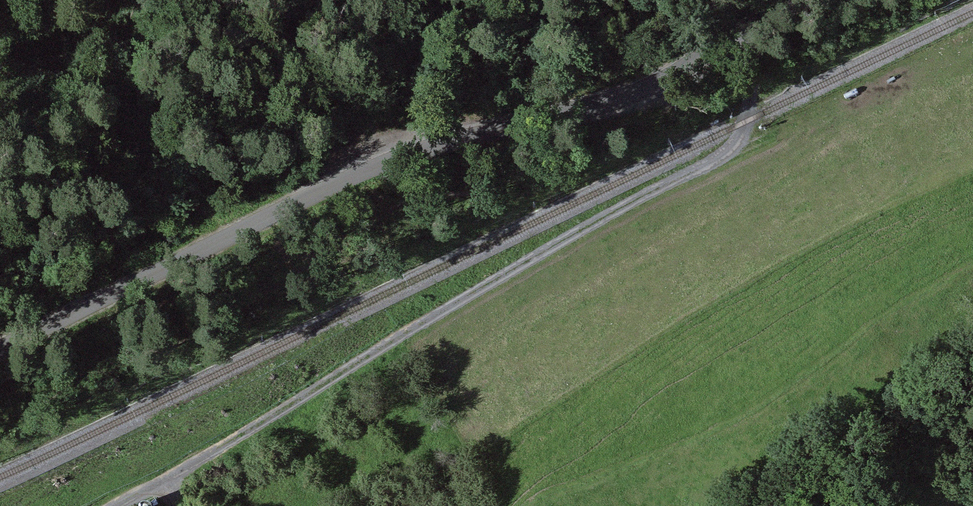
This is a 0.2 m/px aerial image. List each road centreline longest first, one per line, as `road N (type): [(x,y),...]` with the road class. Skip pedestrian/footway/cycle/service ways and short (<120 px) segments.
road 1 (unclassified): [(805,0),(641,95),(373,161),(0,347)]
road 2 (track): [(733,41),(752,68),(746,121),(733,150),(118,505)]

